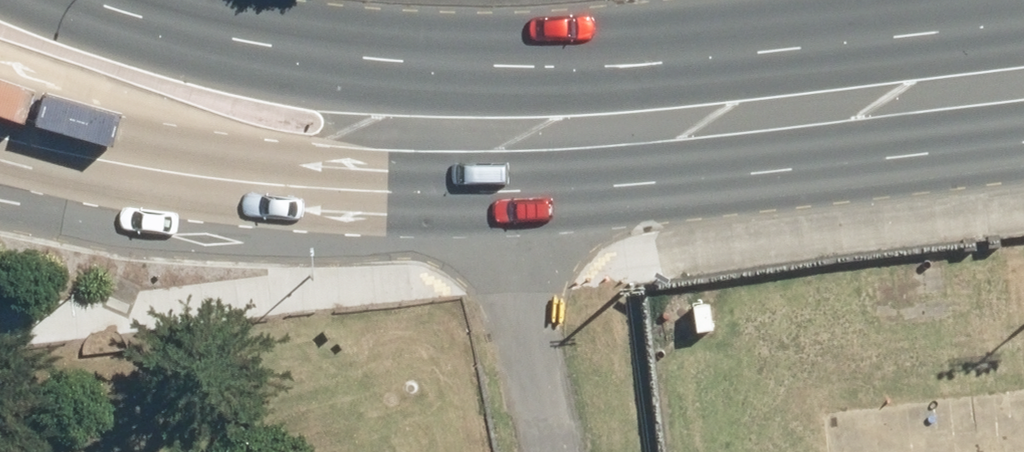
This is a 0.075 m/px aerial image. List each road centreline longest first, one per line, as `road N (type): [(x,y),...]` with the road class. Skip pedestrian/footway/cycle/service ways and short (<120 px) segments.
road 1 (primary): [(70,0),(251,47),(488,70),(692,116)]
road 2 (primary): [(692,116),(612,169),(554,193),(429,198),(250,182)]
road 3 (primary): [(692,116),(1023,77)]
road 4 (primary): [(250,182),(0,115)]
road 5 (primary): [(250,182),(178,208),(101,220),(0,207)]

